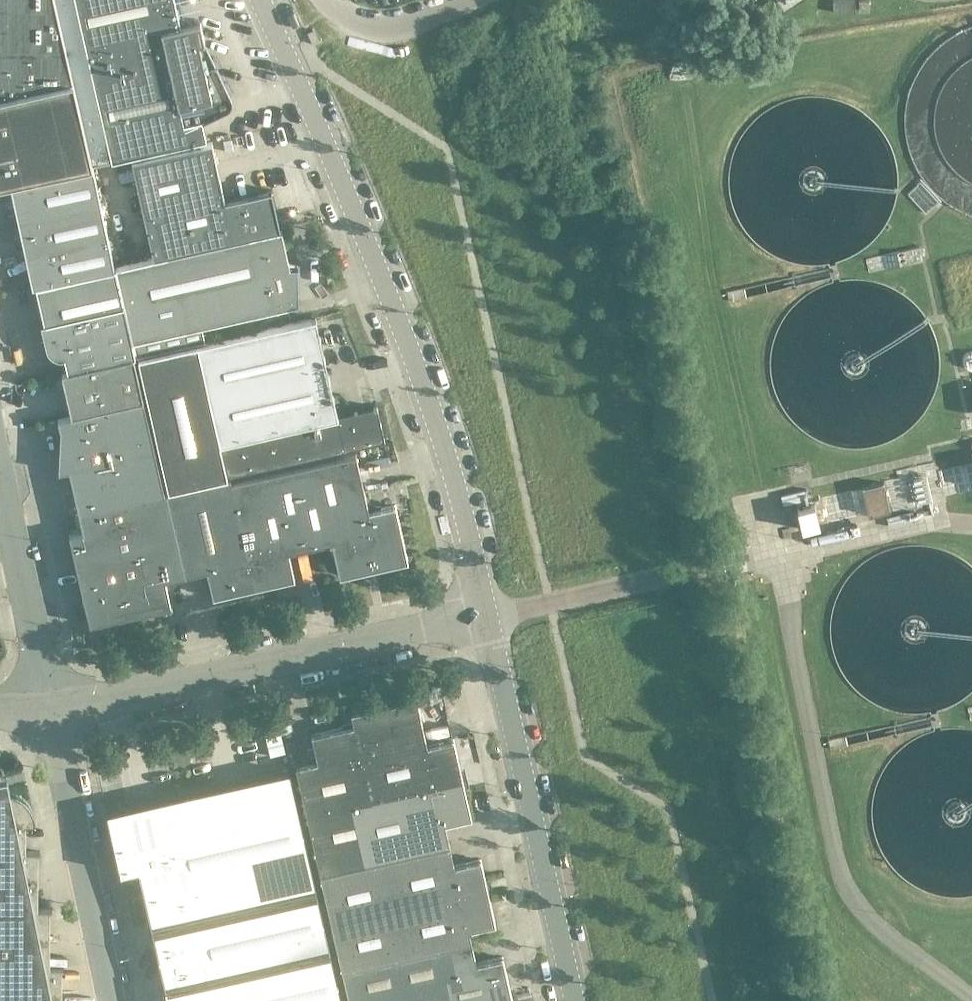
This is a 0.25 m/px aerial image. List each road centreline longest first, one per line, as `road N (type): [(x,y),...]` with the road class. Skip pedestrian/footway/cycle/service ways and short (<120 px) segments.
road 1 (unclassified): [(487,615),(426,395),(261,0)]
road 2 (unclassified): [(38,717),(487,615)]
road 3 (unclassified): [(574,1000),(487,615)]
road 4 (unclassified): [(102,1000),(38,717)]
road 5 (unclassified): [(38,717),(0,512)]
road 6 (unclassified): [(330,0),(352,20),(392,28),(471,0)]

